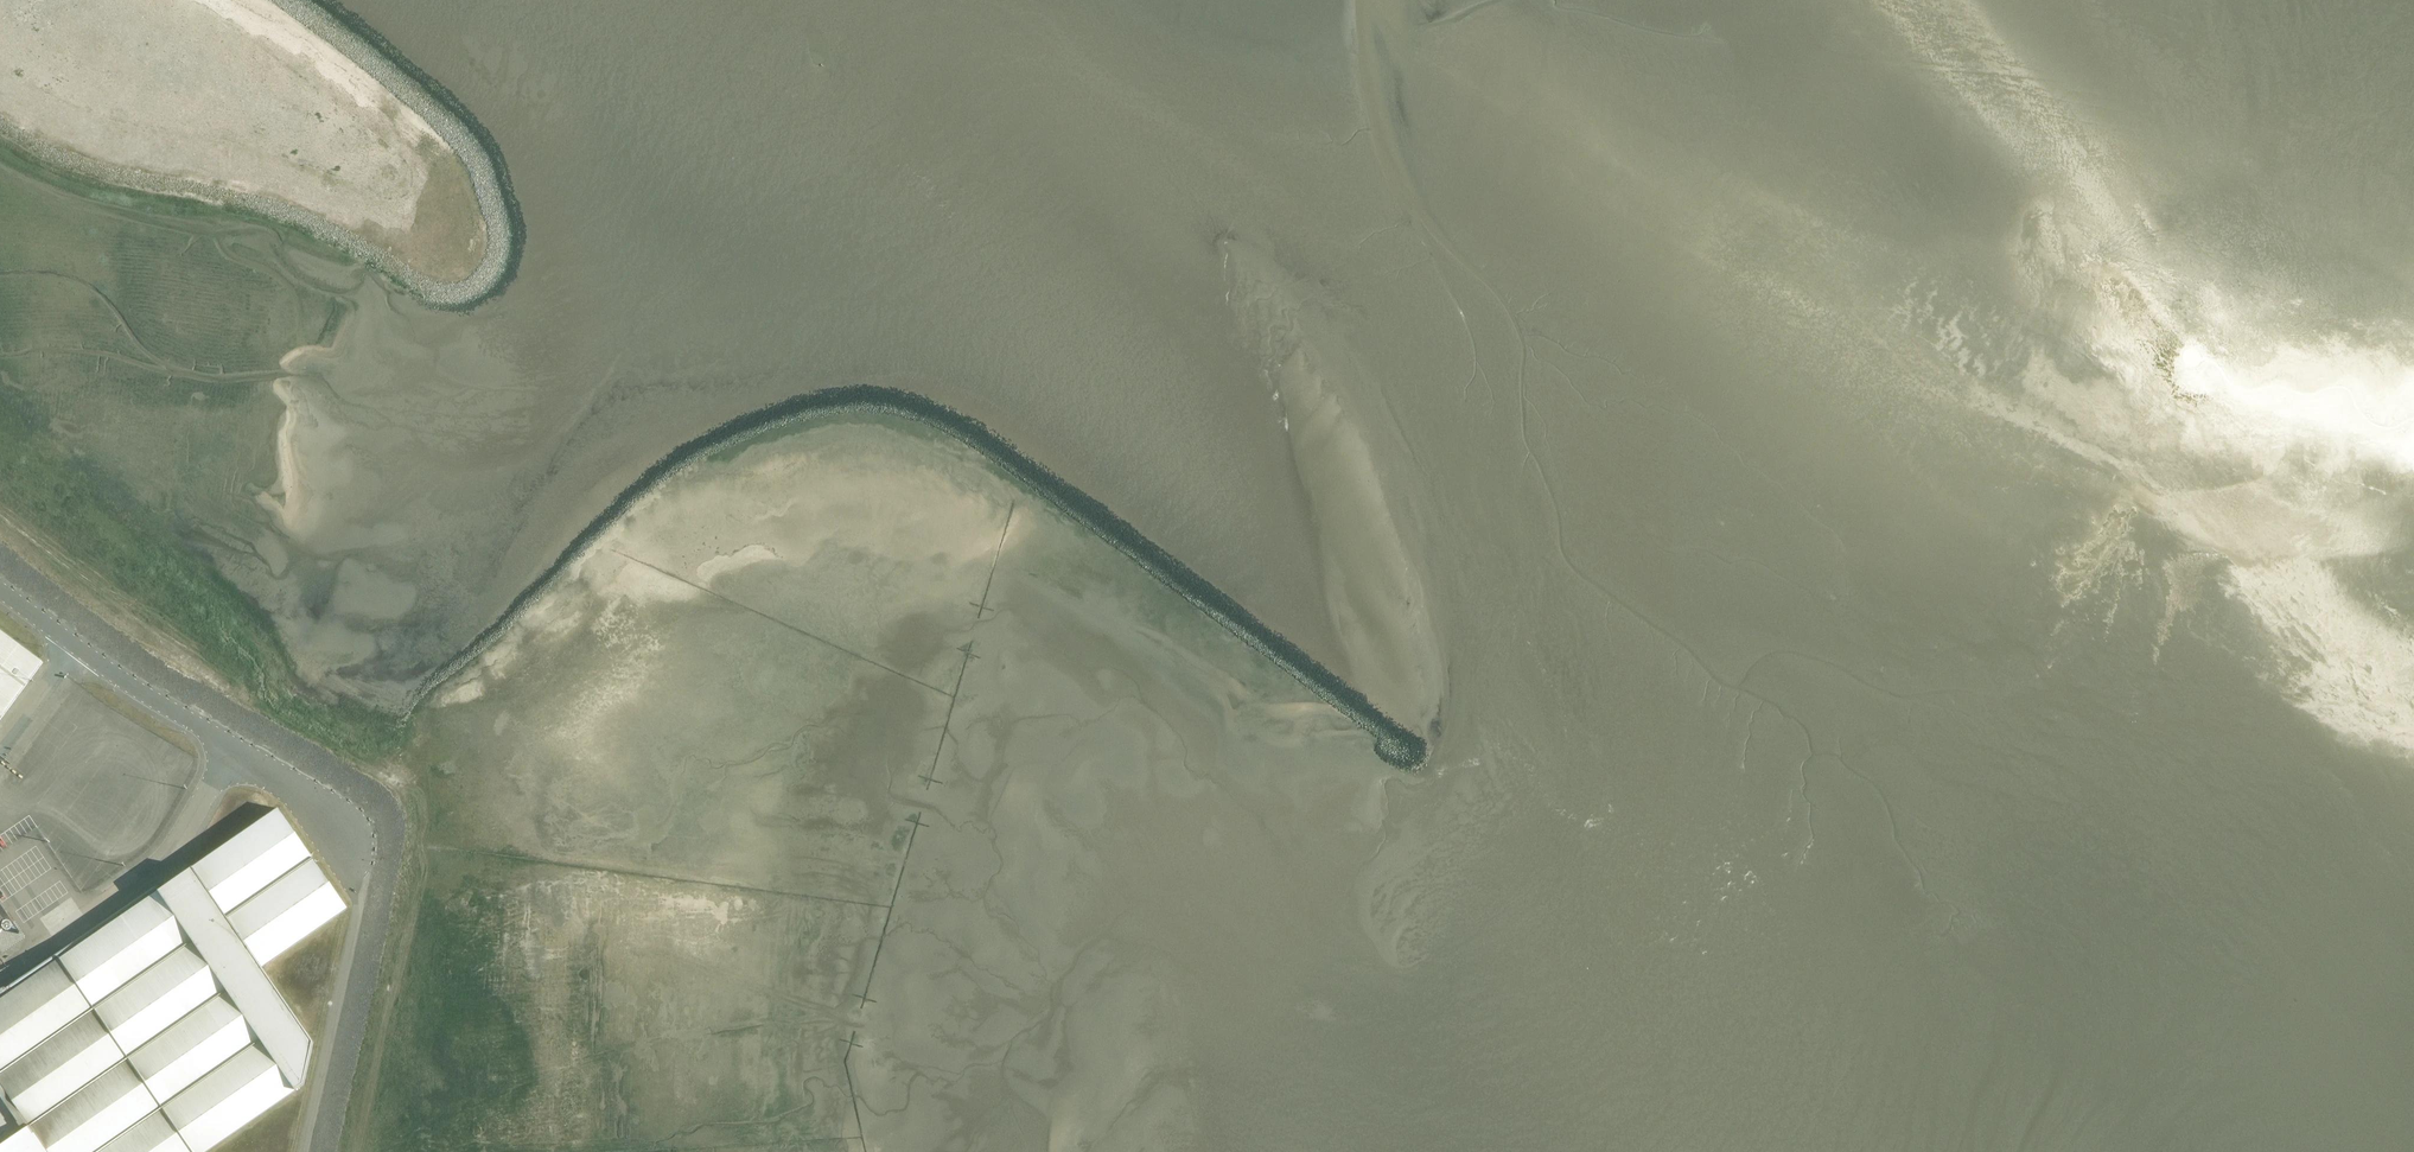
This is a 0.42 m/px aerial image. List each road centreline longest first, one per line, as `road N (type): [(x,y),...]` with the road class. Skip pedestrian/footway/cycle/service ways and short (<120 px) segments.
road 1 (unclassified): [(350,849),(329,811),(292,783),(147,696),(0,586)]

